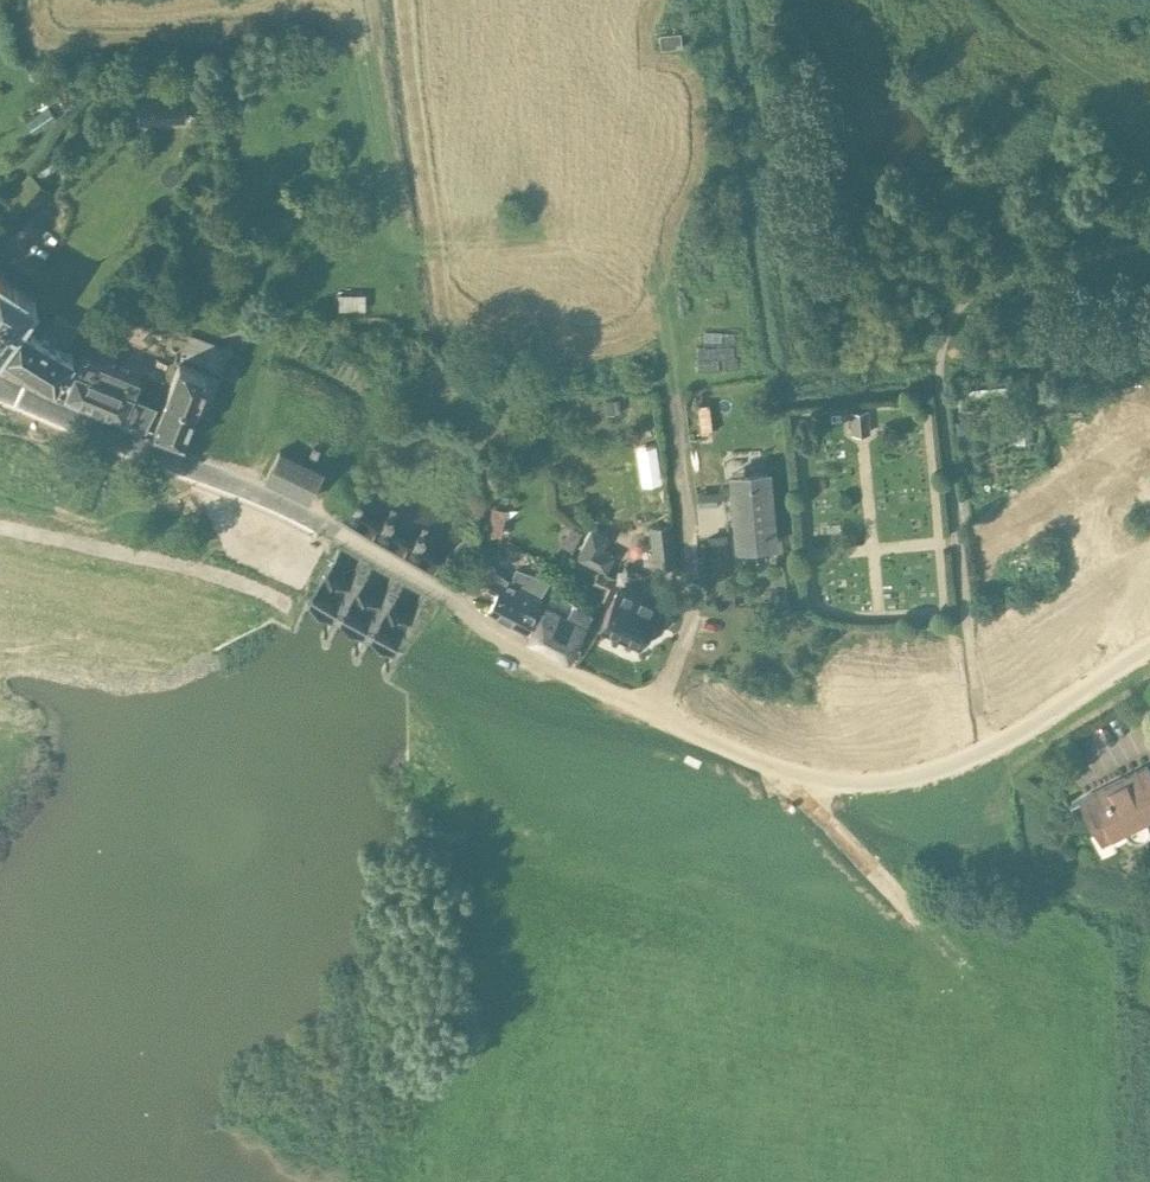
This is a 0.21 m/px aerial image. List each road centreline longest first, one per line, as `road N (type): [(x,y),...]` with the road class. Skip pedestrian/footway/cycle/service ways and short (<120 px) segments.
road 1 (unclassified): [(1149,645),(984,753),(900,779),(813,779),(551,665),(444,595),(206,472),(0,395)]
road 2 (track): [(1011,1119),(1003,1063),(961,967),(790,773)]
road 3 (track): [(206,472),(287,608)]

